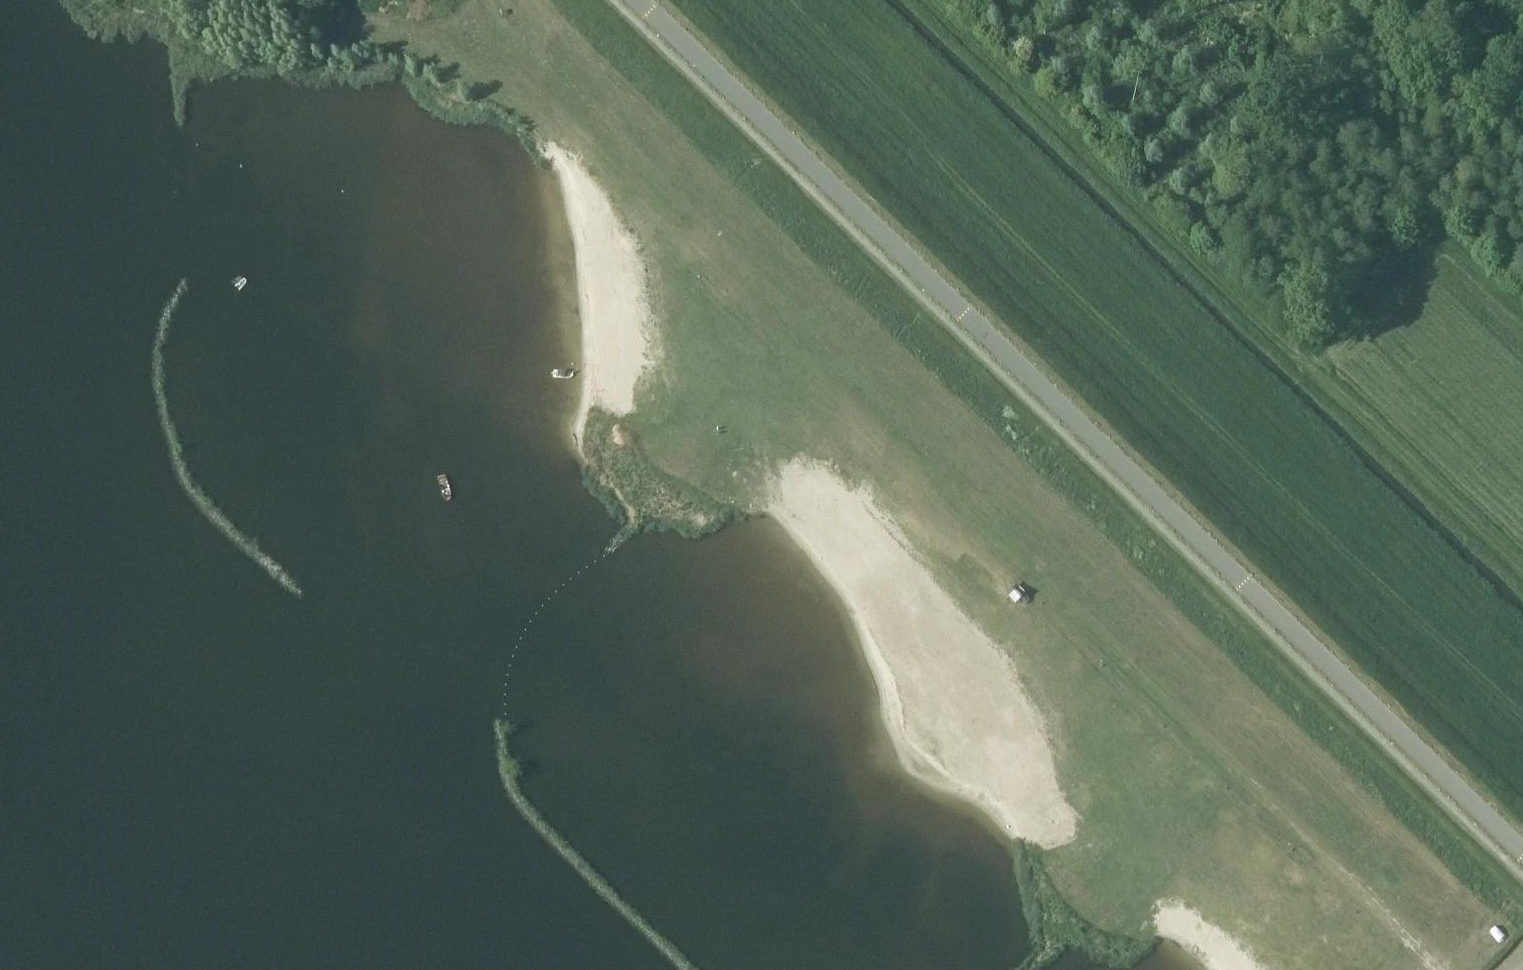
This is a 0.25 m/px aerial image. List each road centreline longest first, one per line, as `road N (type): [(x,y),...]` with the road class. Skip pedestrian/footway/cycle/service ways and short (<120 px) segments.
road 1 (unclassified): [(1522,852),(639,0)]

